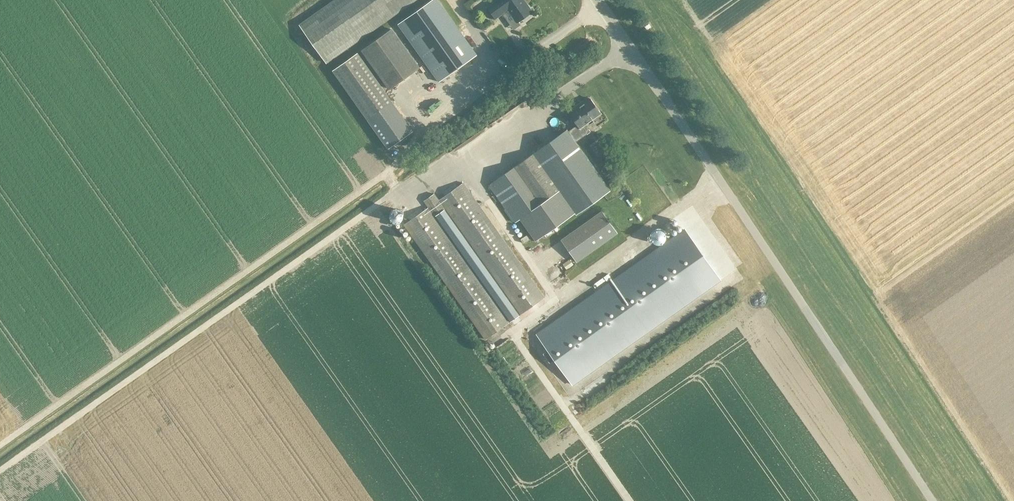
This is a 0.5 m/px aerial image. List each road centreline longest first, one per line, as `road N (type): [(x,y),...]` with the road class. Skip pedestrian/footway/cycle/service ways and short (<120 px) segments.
road 1 (track): [(0,470),(397,190),(511,137),(629,46)]
road 2 (track): [(600,4),(408,147),(388,172),(0,445)]
road 3 (unclassified): [(932,500),(597,0)]

